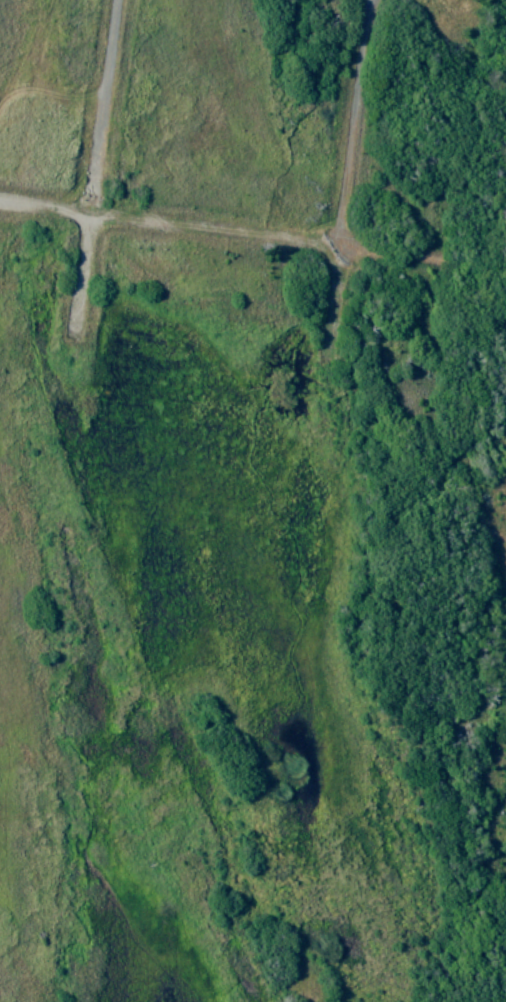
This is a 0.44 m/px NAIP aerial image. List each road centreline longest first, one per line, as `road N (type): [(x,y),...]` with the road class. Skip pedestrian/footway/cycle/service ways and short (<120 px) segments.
road 1 (residential): [(505,269),(0,202)]
road 2 (residential): [(74,339),(120,0)]
road 3 (residential): [(339,249),(373,0)]

